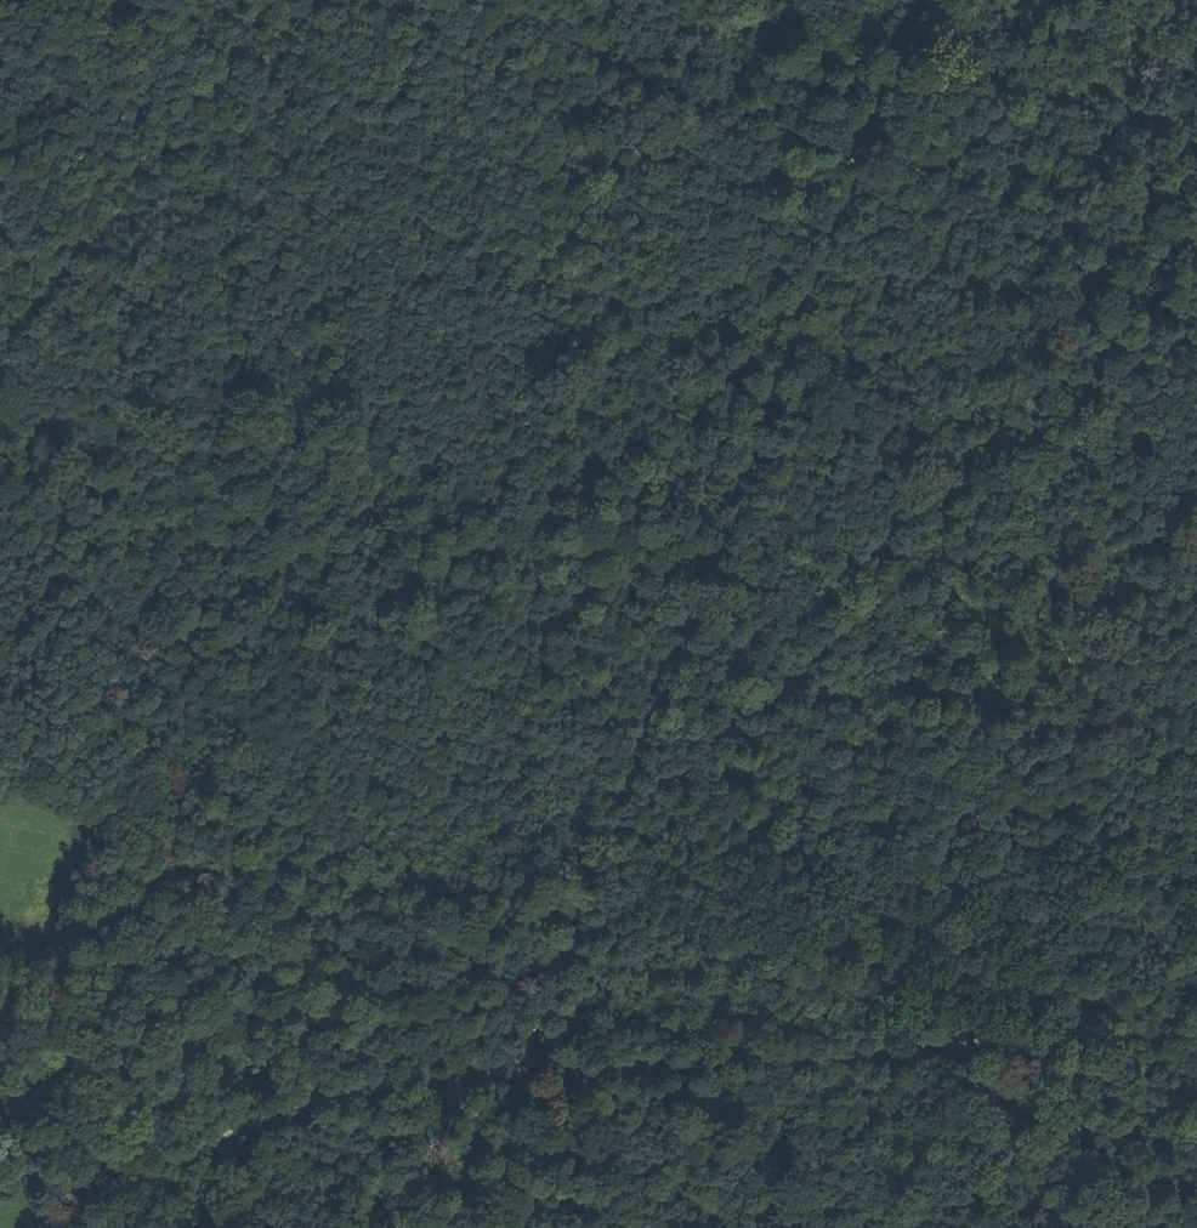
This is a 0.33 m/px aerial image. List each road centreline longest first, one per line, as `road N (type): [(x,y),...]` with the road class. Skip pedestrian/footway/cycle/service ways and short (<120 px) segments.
road 1 (track): [(707,551),(45,529),(76,686),(276,1133),(250,1227)]
road 2 (track): [(40,1227),(279,1108),(477,1076),(1196,1035)]
road 3 (track): [(514,1076),(913,0)]
road 4 (track): [(260,826),(250,730),(266,641),(286,169)]
road 5 (track): [(638,729),(793,705),(1099,704),(1196,691)]
road 6 (track): [(840,197),(1062,245),(1144,274),(1196,272)]

